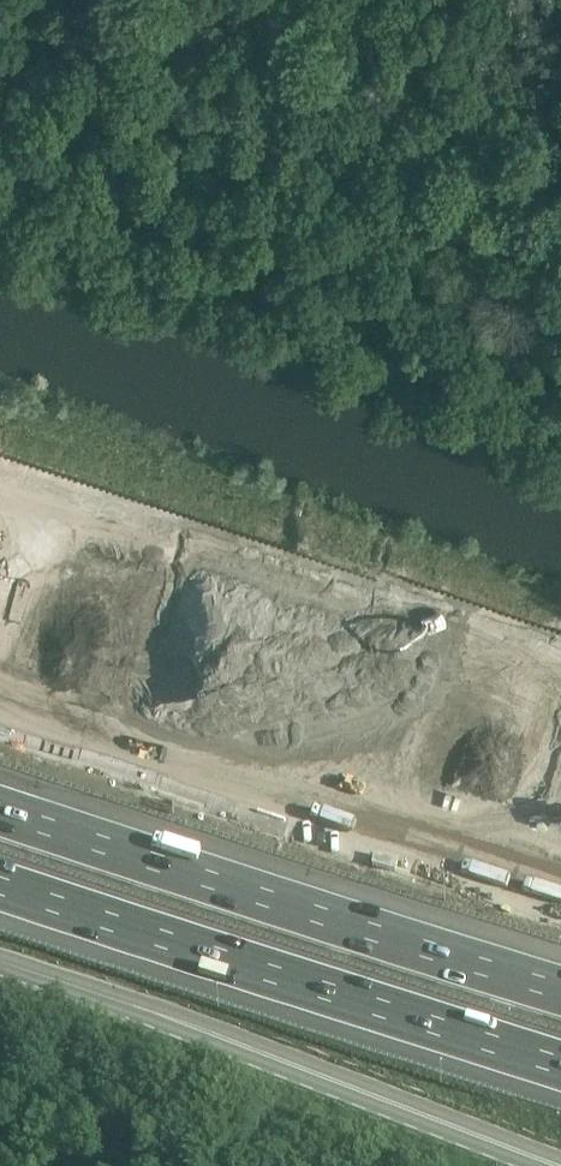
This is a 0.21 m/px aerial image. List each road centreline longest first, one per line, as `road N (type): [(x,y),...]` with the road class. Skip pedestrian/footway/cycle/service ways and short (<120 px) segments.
road 1 (tertiary): [(560,1164),(0,960)]
road 2 (motorway): [(560,880),(0,682)]
road 3 (motorway): [(0,882),(560,1060)]
road 4 (motorway): [(560,979),(0,805)]

